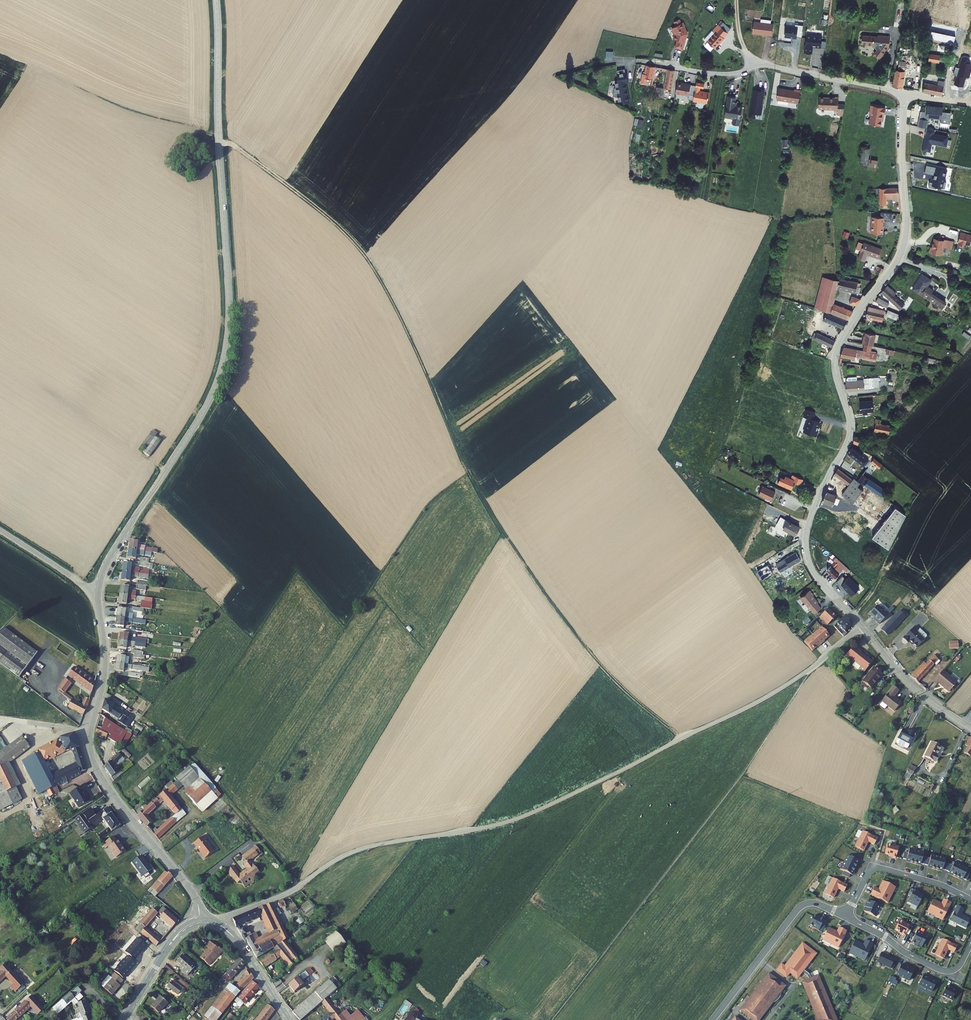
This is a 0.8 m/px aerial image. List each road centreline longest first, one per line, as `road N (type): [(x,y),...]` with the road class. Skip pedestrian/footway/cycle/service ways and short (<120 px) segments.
road 1 (track): [(685,736),(592,654),(502,533),(366,256),(310,201),(219,143)]
road 2 (unclassified): [(214,922),(292,891),(358,849),(486,827),(544,807),(761,700),(861,625)]
road 3 (tertiary): [(98,597),(106,563),(199,419),(223,364),(229,296),(216,0)]
road 4 (residential): [(903,94),(905,240),(838,350),(849,436),(807,536),(810,566),(861,625)]
road 5 (tertiary): [(202,921),(194,894),(93,762),(89,734),(105,659),(98,597)]
road 6 (residential): [(712,1019),(801,906),(816,903),(846,917)]
road 7 (residential): [(846,917),(943,970),(958,967),(970,943)]
road 8 (residential): [(861,625),(913,686),(970,728)]
road 9 (unclassified): [(759,64),(903,94)]
road 10 (tertiary): [(202,921),(169,945),(123,1019)]
road 11 (tertiary): [(289,1019),(241,945),(214,922)]

